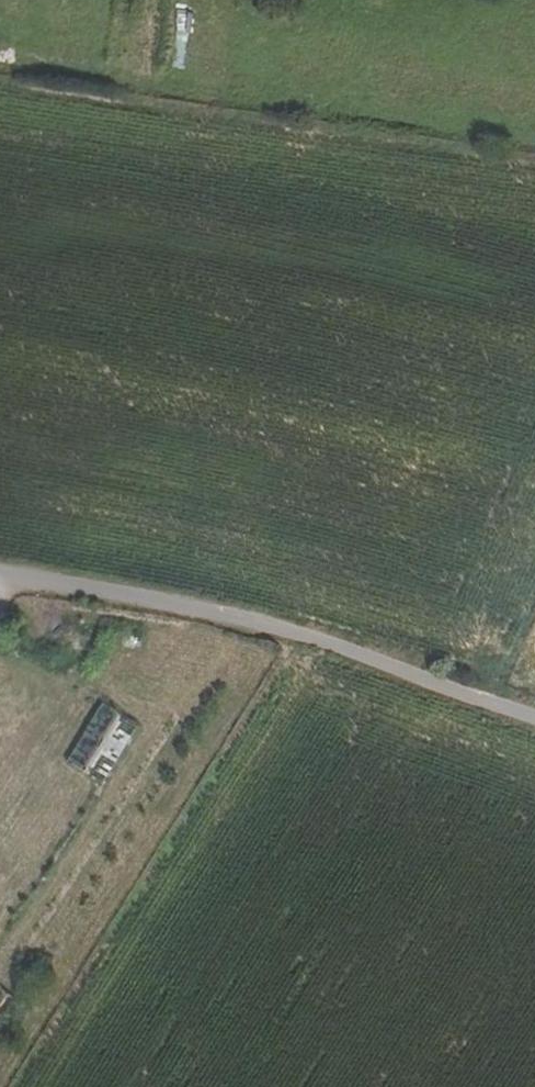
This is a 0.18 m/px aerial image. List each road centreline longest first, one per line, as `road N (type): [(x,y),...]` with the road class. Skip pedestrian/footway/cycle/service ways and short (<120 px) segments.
road 1 (unclassified): [(534,717),(284,630),(0,575)]

